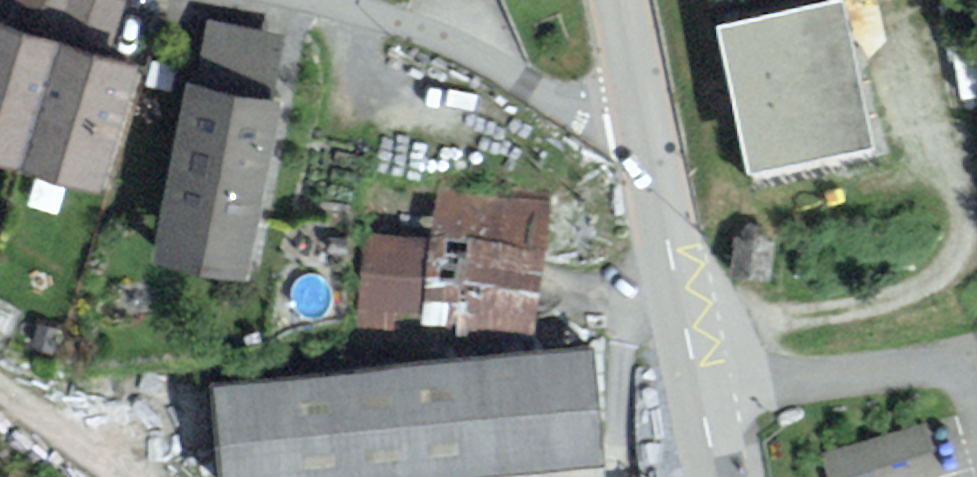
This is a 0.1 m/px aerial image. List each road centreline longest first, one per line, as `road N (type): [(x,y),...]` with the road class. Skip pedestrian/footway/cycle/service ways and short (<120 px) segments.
road 1 (tertiary): [(718,476),(644,113)]
road 2 (residential): [(644,113),(608,117),(407,24),(308,0)]
road 3 (track): [(685,327),(832,314),(904,297),(948,269),(976,224)]
road 4 (track): [(136,476),(0,380)]

